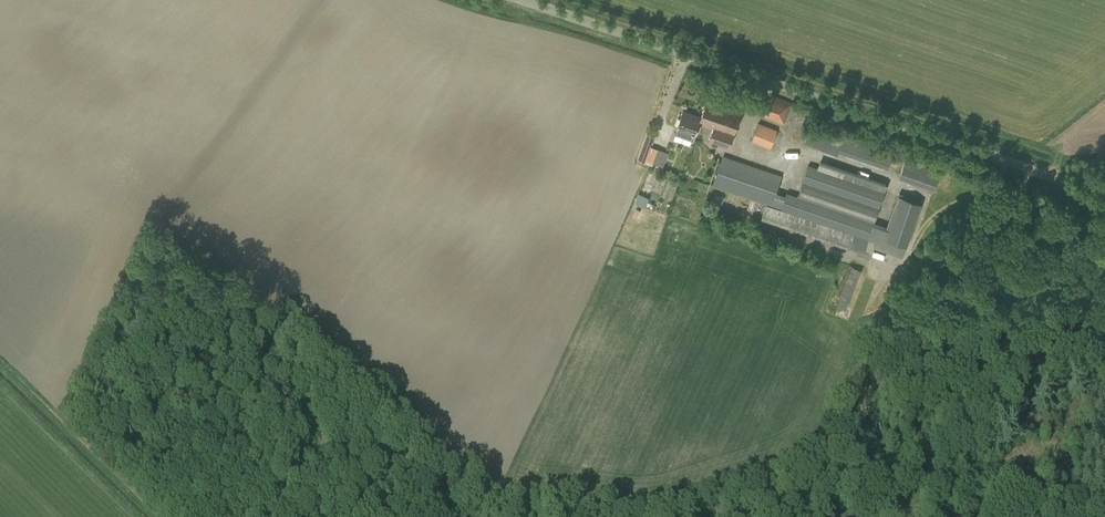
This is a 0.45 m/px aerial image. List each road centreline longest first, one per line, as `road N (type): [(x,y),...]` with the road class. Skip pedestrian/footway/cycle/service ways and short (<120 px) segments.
road 1 (unclassified): [(1104,194),(524,0)]
road 2 (track): [(1033,165),(979,238),(935,273),(912,324),(881,362),(855,426),(865,496)]

